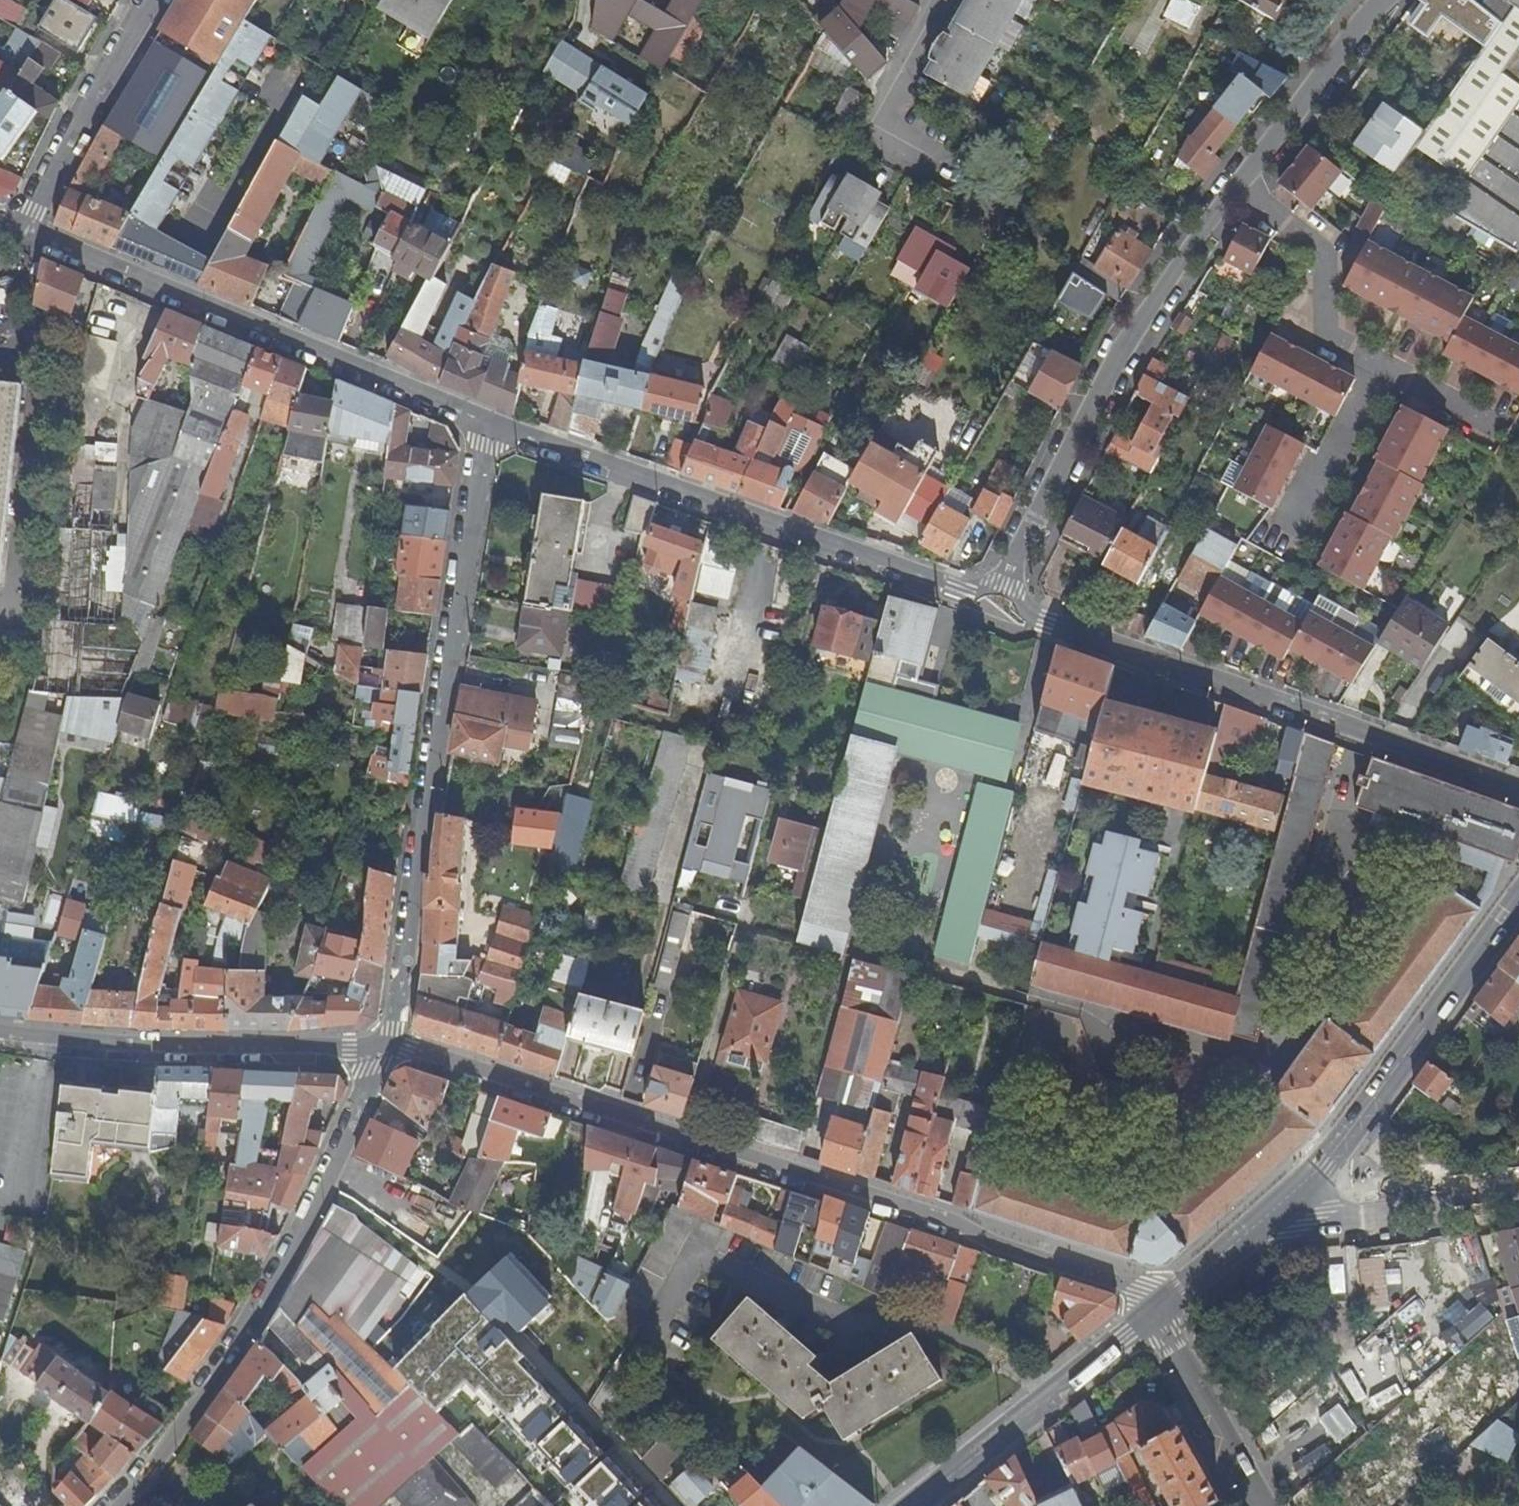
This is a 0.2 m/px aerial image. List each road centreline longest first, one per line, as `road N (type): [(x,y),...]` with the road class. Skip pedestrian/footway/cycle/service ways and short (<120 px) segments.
road 1 (residential): [(386,1049),(478,1066),(925,1209),(987,1239),(1140,1290),(1154,1315)]
road 2 (residential): [(1384,0),(1240,182),(1117,360),(1005,588)]
road 3 (residential): [(488,422),(410,953),(386,1049)]
road 4 (residential): [(1005,588),(1047,622),(1518,793)]
road 5 (residential): [(1005,588),(962,588),(488,422)]
road 6 (residential): [(118,1505),(251,1329),(300,1249),(386,1049)]
road 7 (residential): [(488,422),(15,232)]
road 8 (residential): [(386,1049),(0,1033)]
road 9 (secondary): [(1518,897),(1368,1105),(1284,1198)]
road 10 (secondary): [(1154,1315),(914,1505)]
road 11 (residential): [(15,232),(152,0)]
road 12 (residential): [(935,0),(862,130),(945,179)]
road 13 (residential): [(1518,1192),(1307,1214),(1284,1198)]
road 14 (residential): [(1154,1315),(1260,1505)]
road 15 (secondary): [(1284,1198),(1154,1315)]

